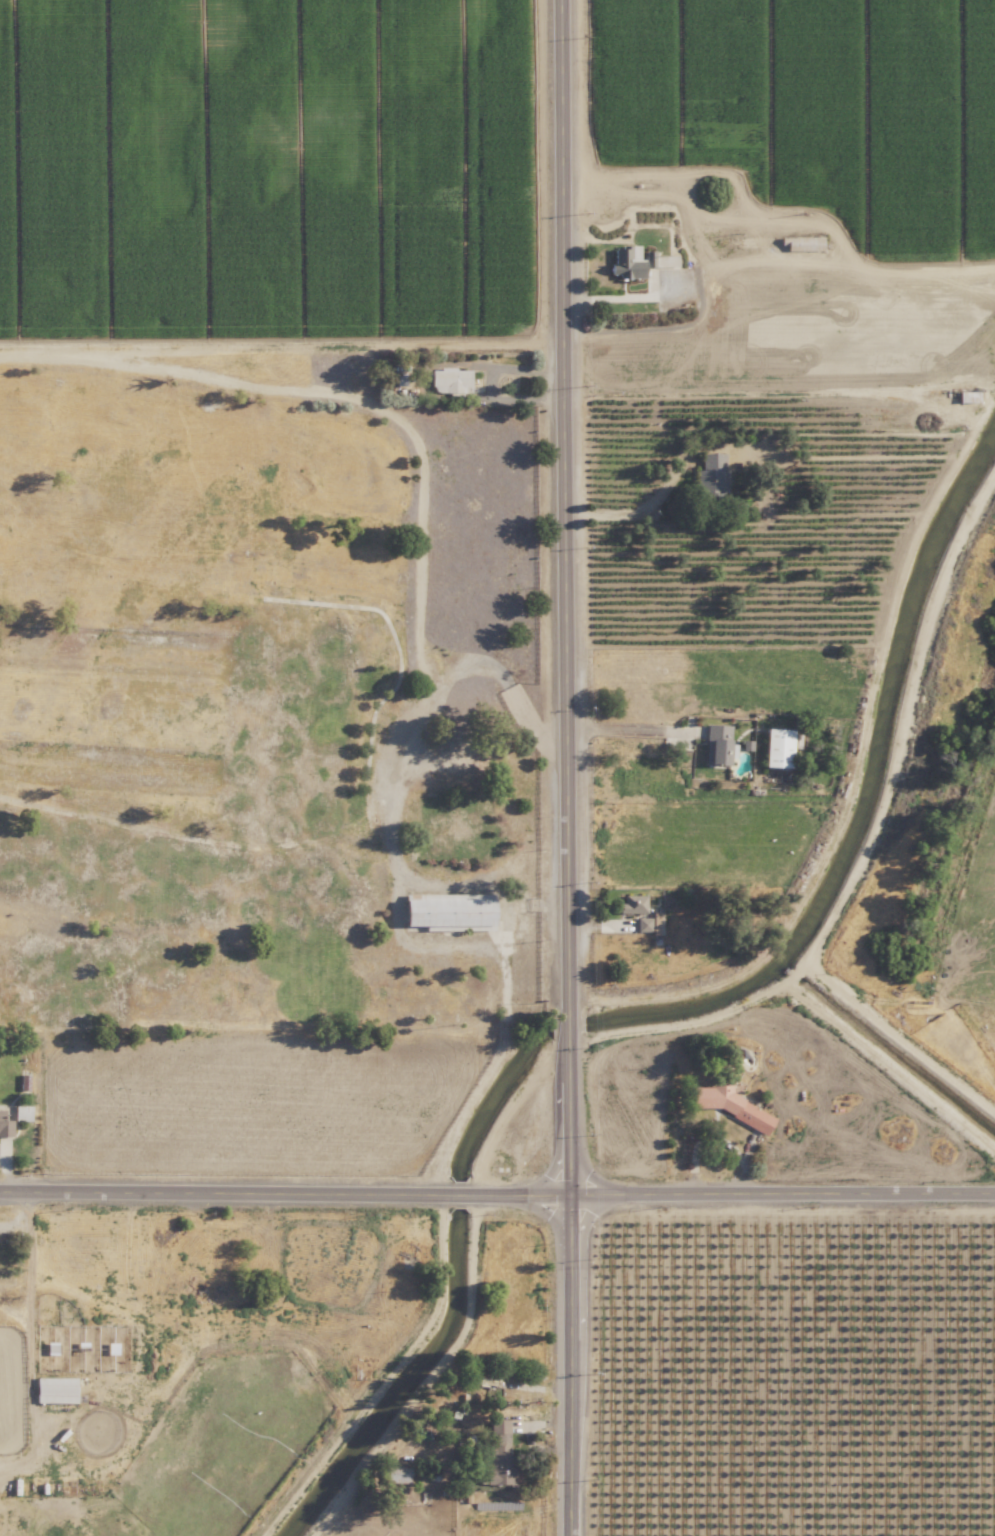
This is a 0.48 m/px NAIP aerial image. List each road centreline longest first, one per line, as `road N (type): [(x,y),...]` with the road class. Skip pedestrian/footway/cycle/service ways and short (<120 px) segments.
road 1 (tertiary): [(567,999),(559,0)]
road 2 (tertiary): [(570,1194),(0,1190)]
road 3 (tertiary): [(994,1192),(570,1194)]
road 4 (tertiary): [(569,1535),(570,1194)]
road 5 (tertiary): [(570,1194),(567,1037)]

